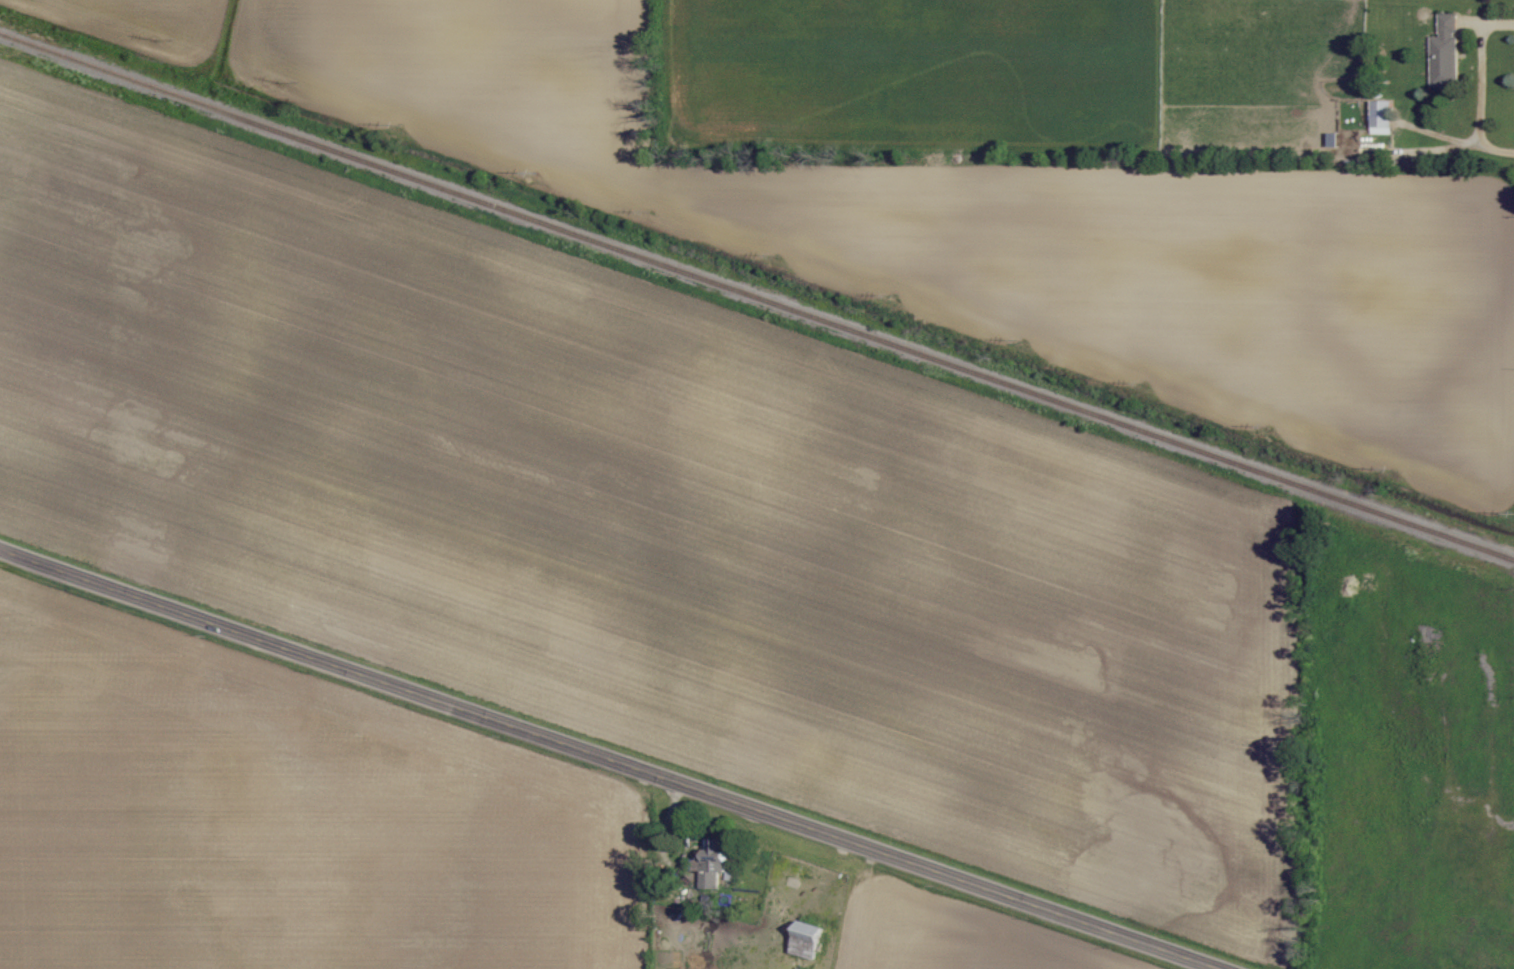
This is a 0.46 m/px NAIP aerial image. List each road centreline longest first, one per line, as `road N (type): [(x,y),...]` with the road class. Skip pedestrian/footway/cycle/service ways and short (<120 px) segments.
road 1 (primary): [(1230,968),(0,547)]

